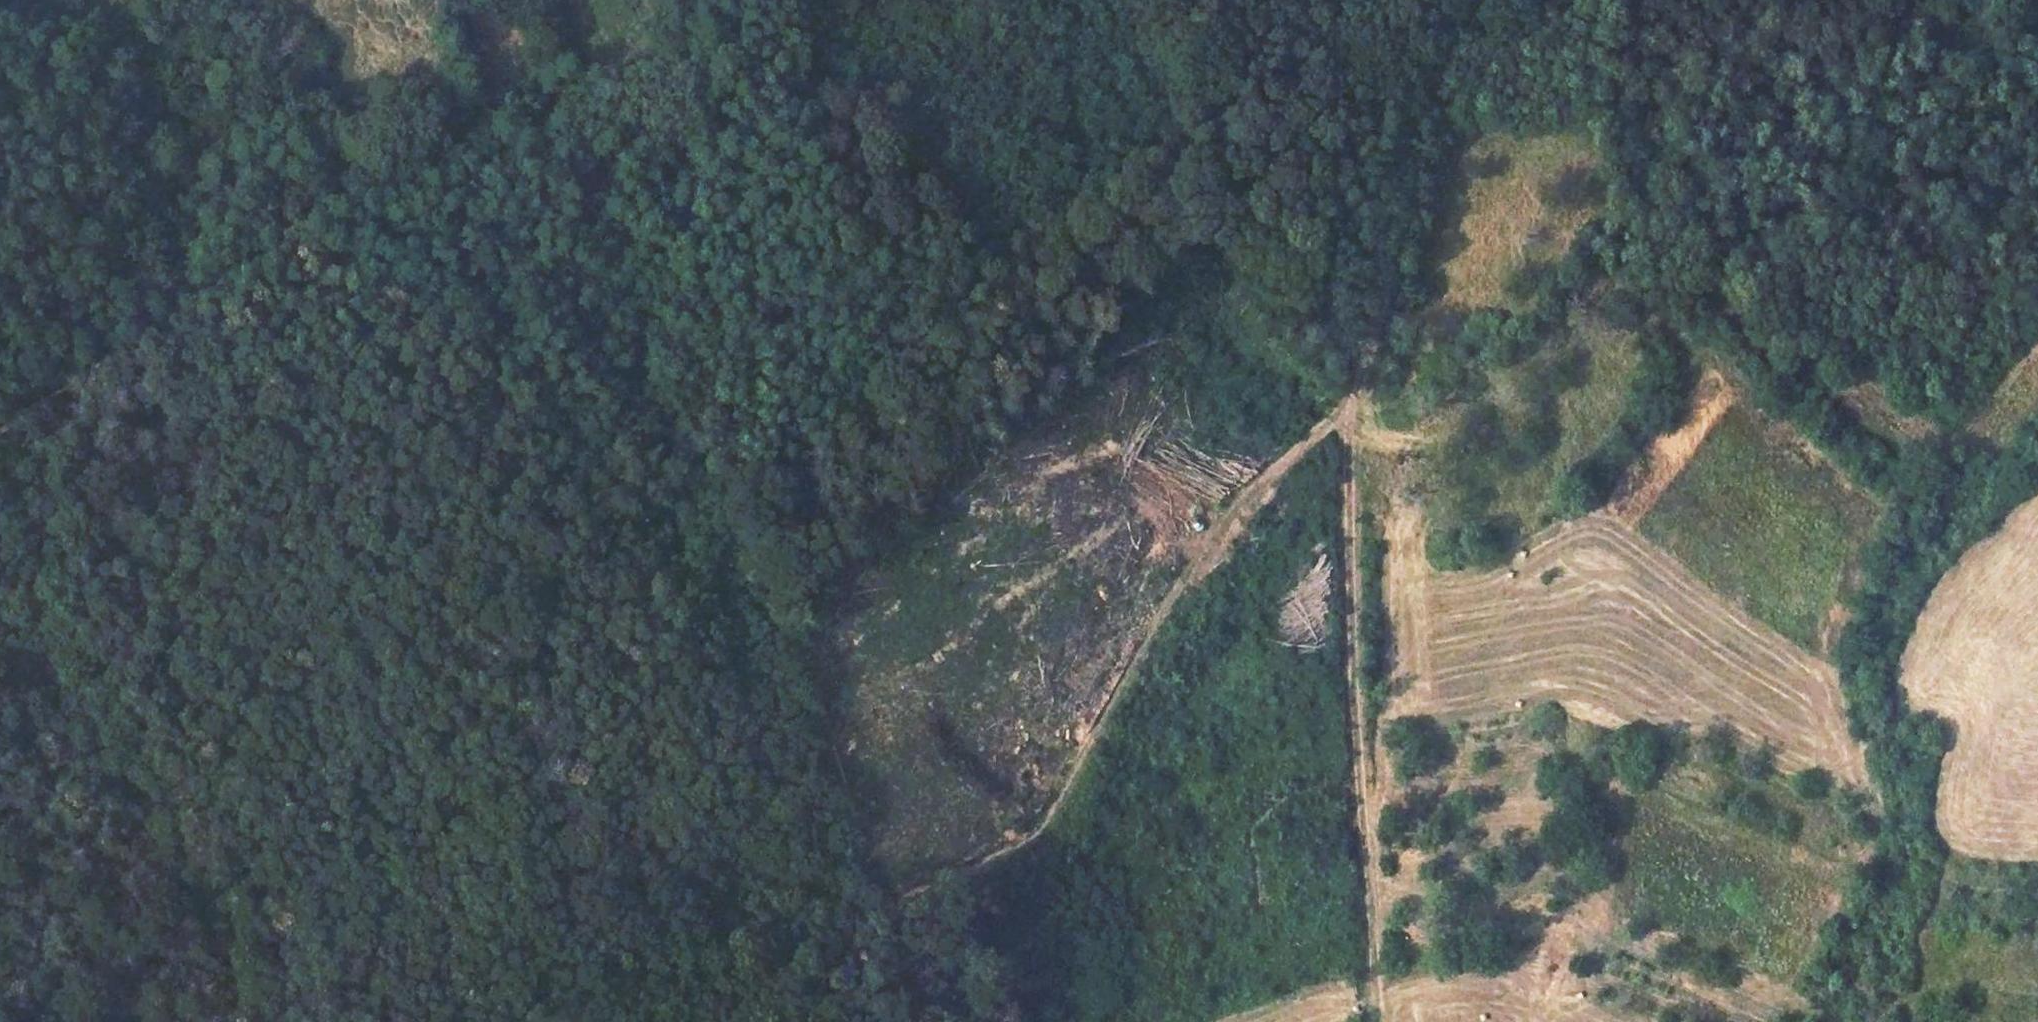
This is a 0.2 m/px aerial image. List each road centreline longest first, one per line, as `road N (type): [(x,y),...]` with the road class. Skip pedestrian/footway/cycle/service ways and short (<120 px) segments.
road 1 (track): [(0,430),(284,226),(431,168),(583,146),(637,124),(680,72),(688,0)]
road 2 (track): [(2037,110),(1983,0)]

